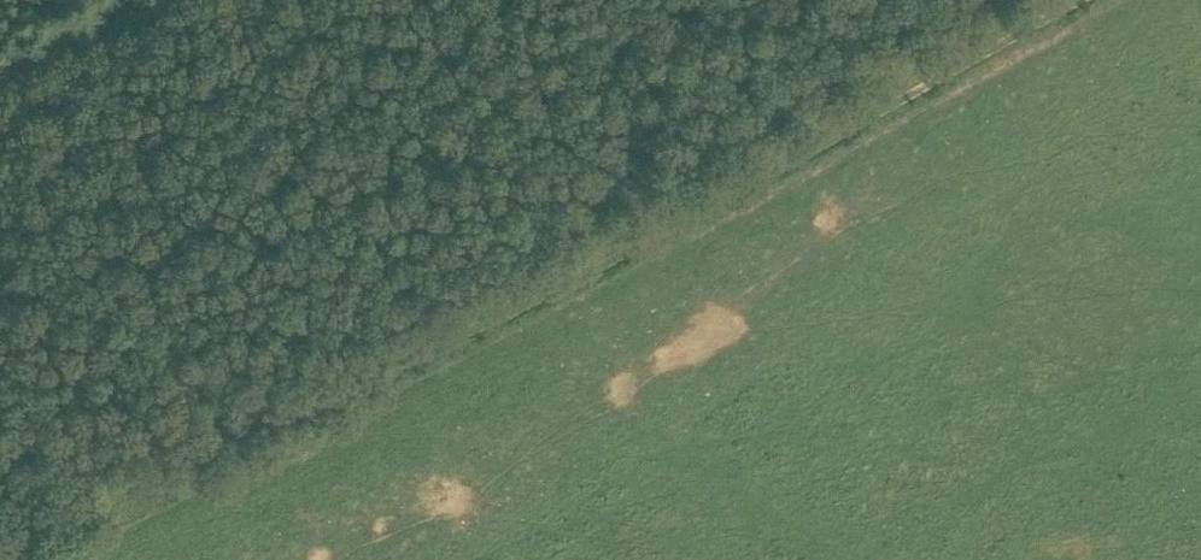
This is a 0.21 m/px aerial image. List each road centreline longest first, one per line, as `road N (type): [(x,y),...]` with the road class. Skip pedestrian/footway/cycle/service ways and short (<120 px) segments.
road 1 (track): [(0,551),(1078,0)]
road 2 (track): [(0,76),(164,0)]

